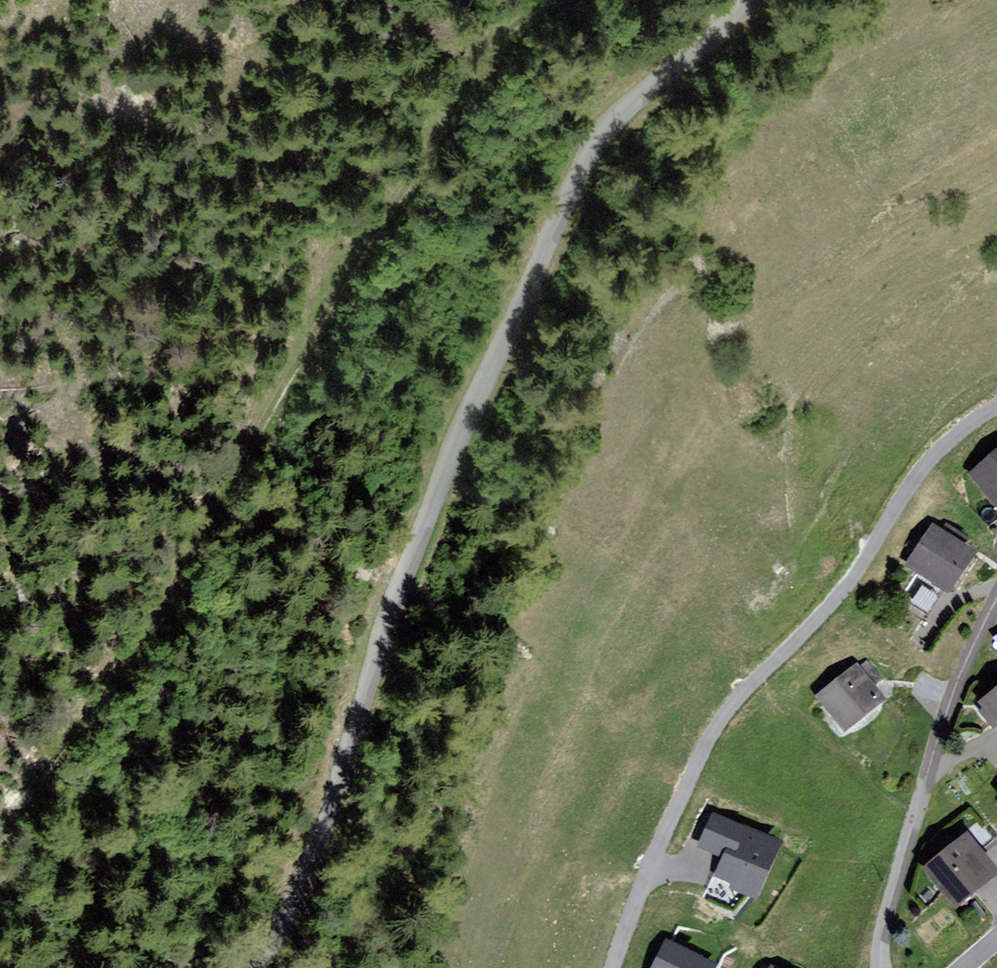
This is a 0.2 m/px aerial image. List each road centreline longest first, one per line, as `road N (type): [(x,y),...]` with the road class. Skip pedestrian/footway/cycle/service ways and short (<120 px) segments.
road 1 (unclassified): [(259,967),(325,829),(442,481),(562,210),(611,128),(755,0)]
road 2 (track): [(0,825),(153,634),(193,565),(215,506),(486,64),(554,0)]
road 3 (track): [(996,407),(924,468),(830,607),(727,712),(672,817),(613,967)]
road 4 (residential): [(879,967),(881,922),(948,699),(996,596)]

